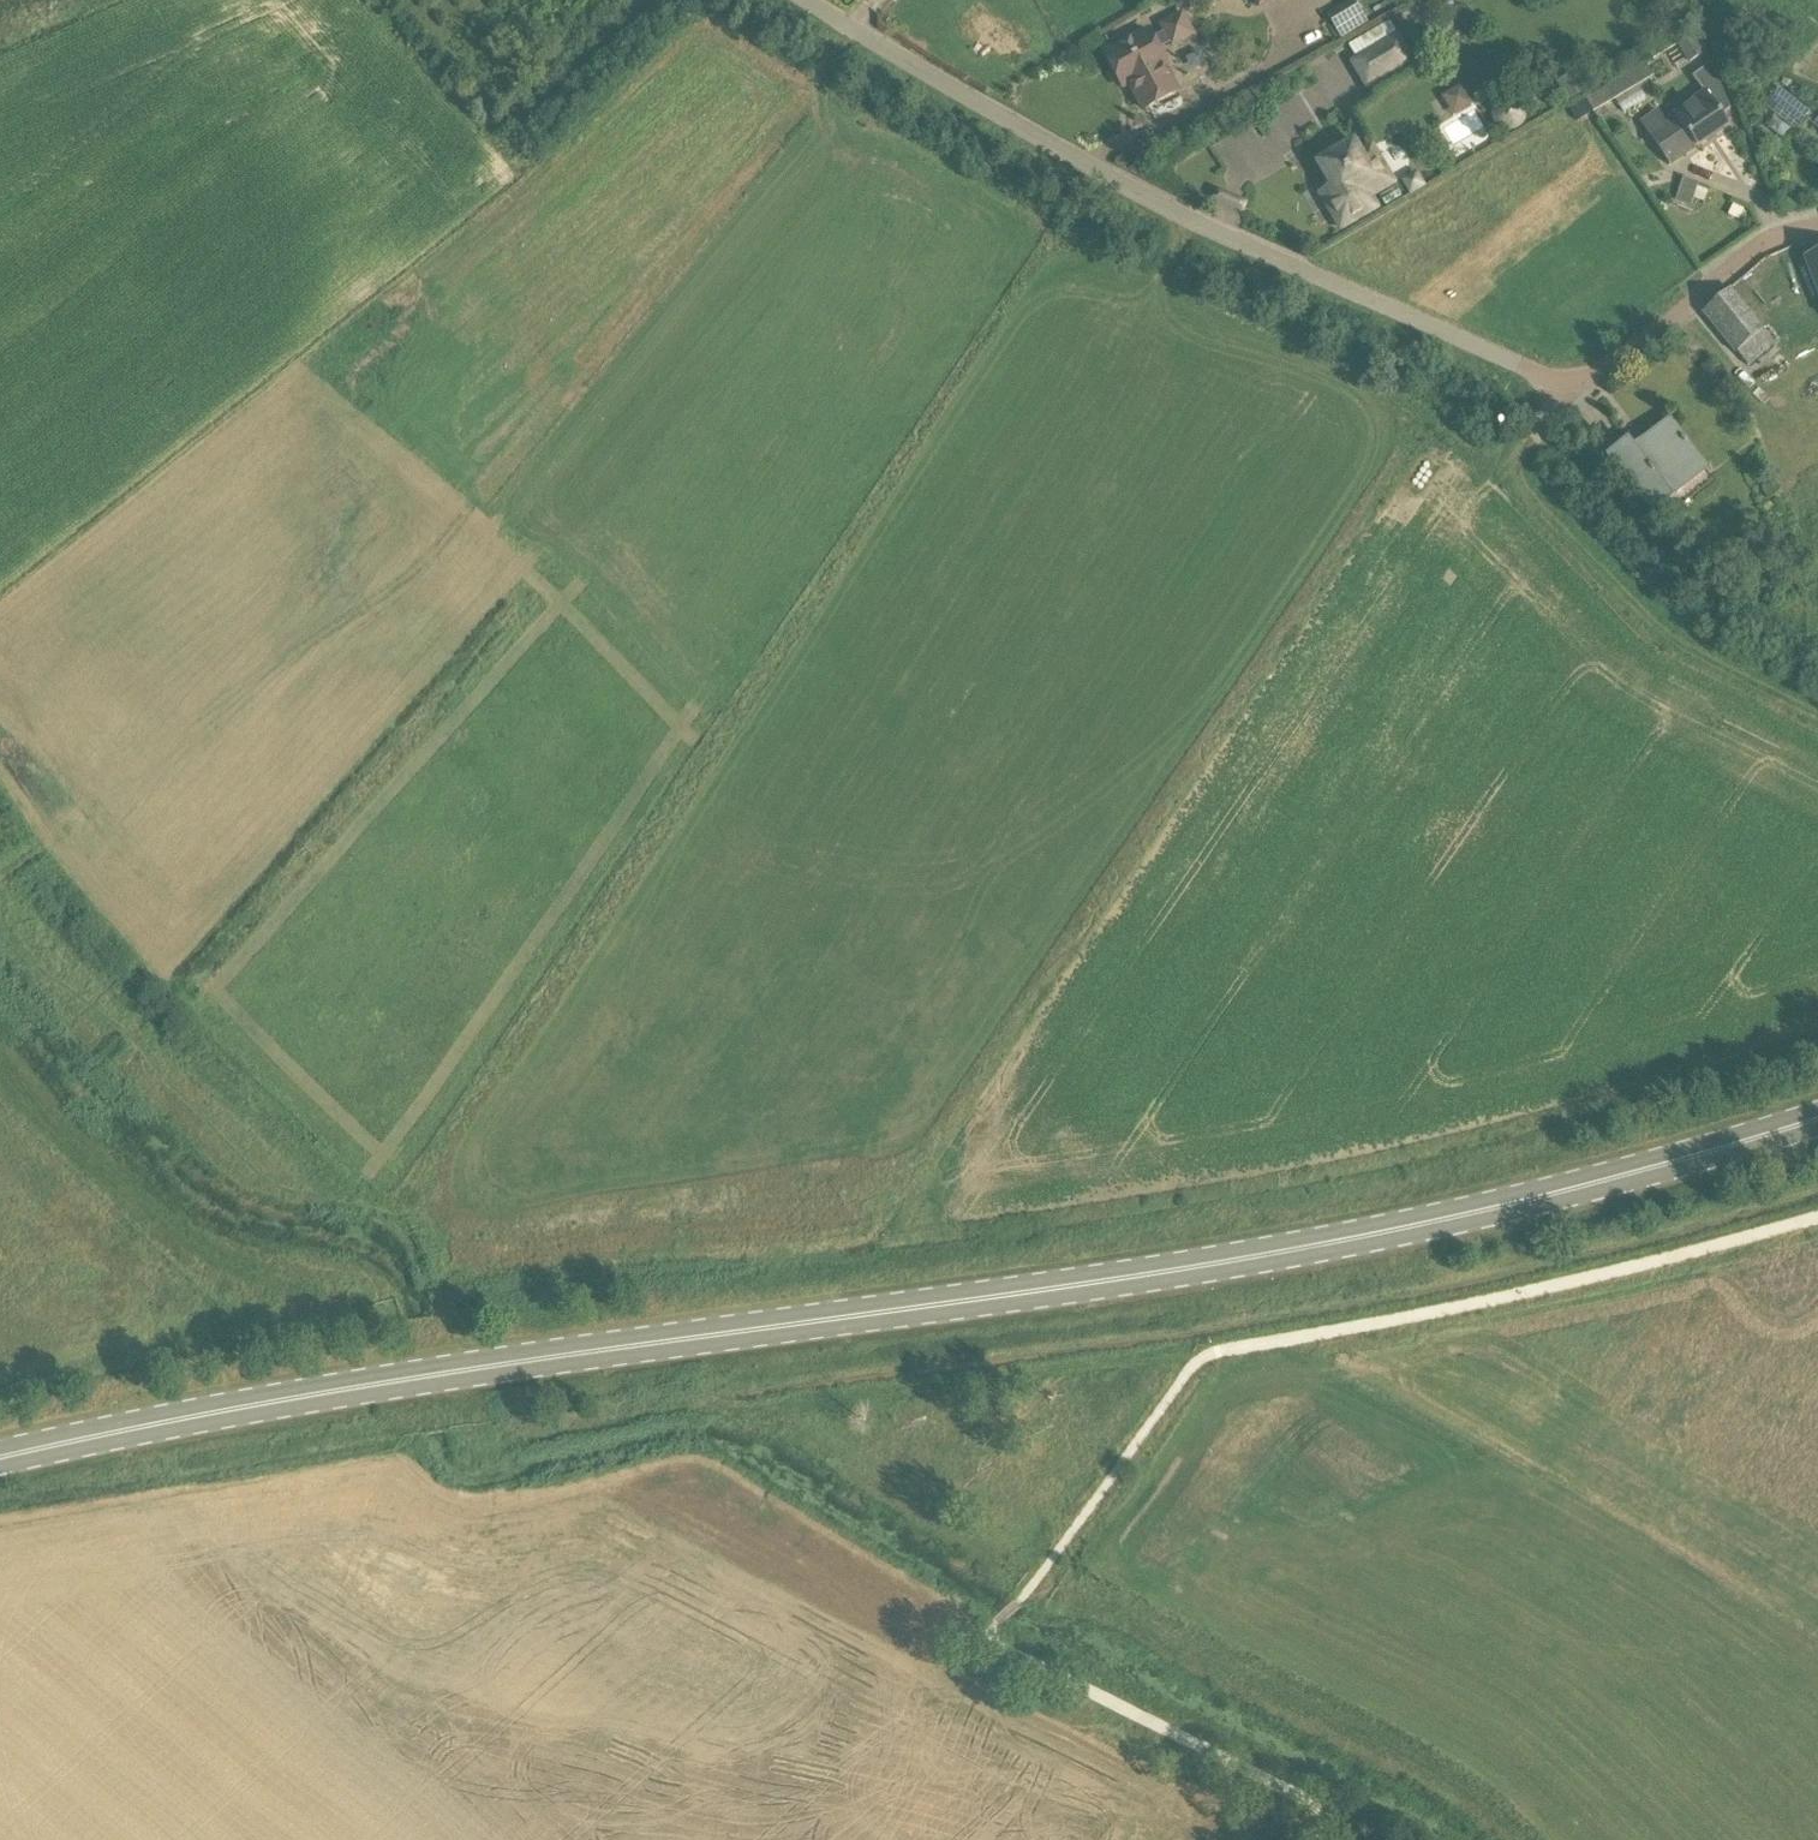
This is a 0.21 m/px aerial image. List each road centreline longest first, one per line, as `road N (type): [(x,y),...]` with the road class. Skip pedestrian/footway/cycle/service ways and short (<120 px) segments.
road 1 (primary): [(0,1457),(245,1407),(1296,1248),(1557,1193),(1817,1119)]
road 2 (residential): [(1519,365),(1192,222),(806,0)]
road 3 (track): [(1526,1839),(1447,1773),(1136,1618),(1036,1583)]
road 4 (track): [(1436,424),(1502,474),(1670,640),(1817,715)]
road 5 (residential): [(1519,365),(1565,382),(1605,372),(1767,244),(1817,228)]
road 6 (track): [(1565,382),(1534,441),(1496,480)]

